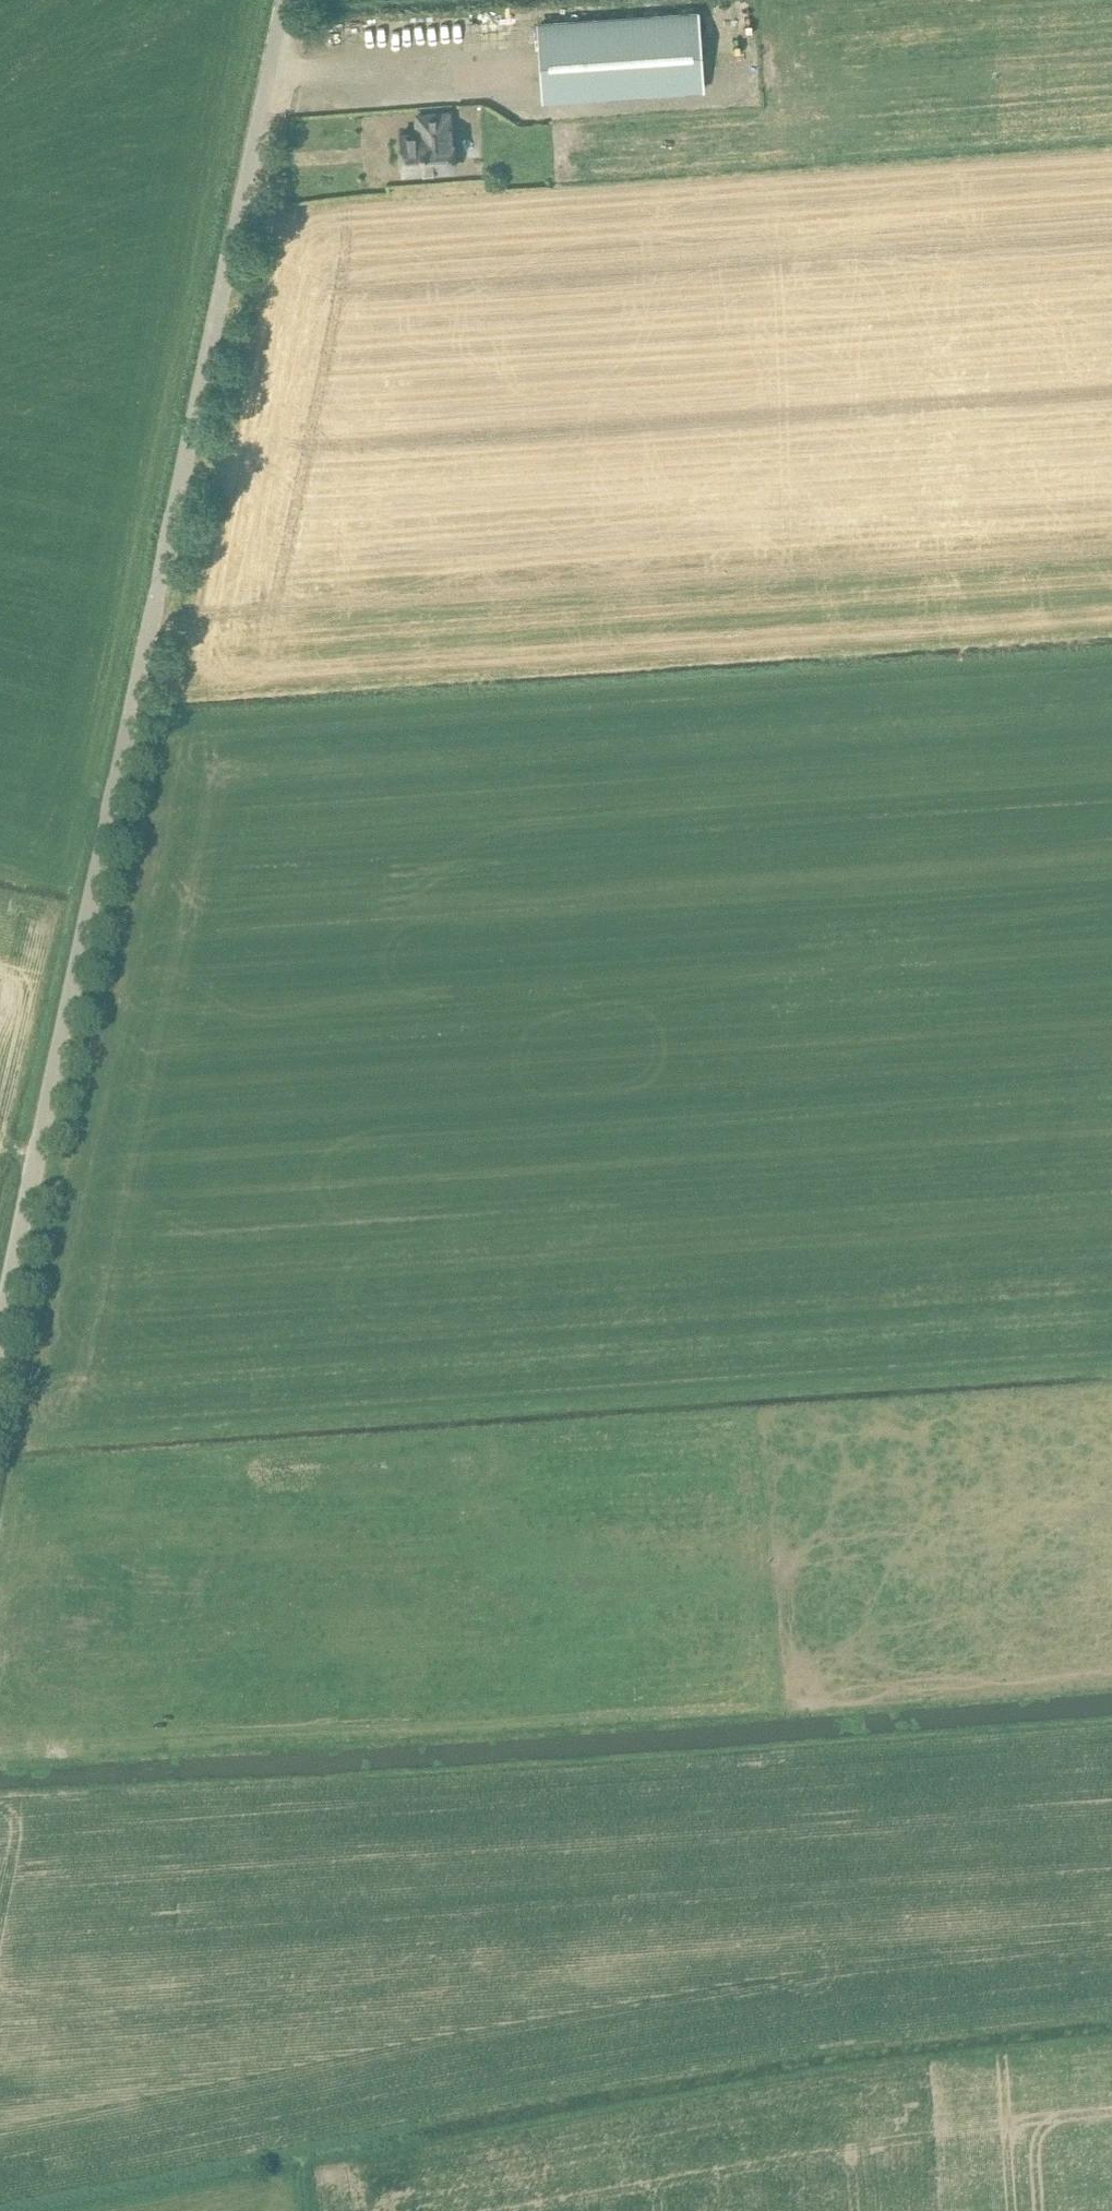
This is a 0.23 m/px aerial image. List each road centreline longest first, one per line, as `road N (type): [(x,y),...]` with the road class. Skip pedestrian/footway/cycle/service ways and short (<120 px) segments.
road 1 (tertiary): [(0,1335),(285,0)]

